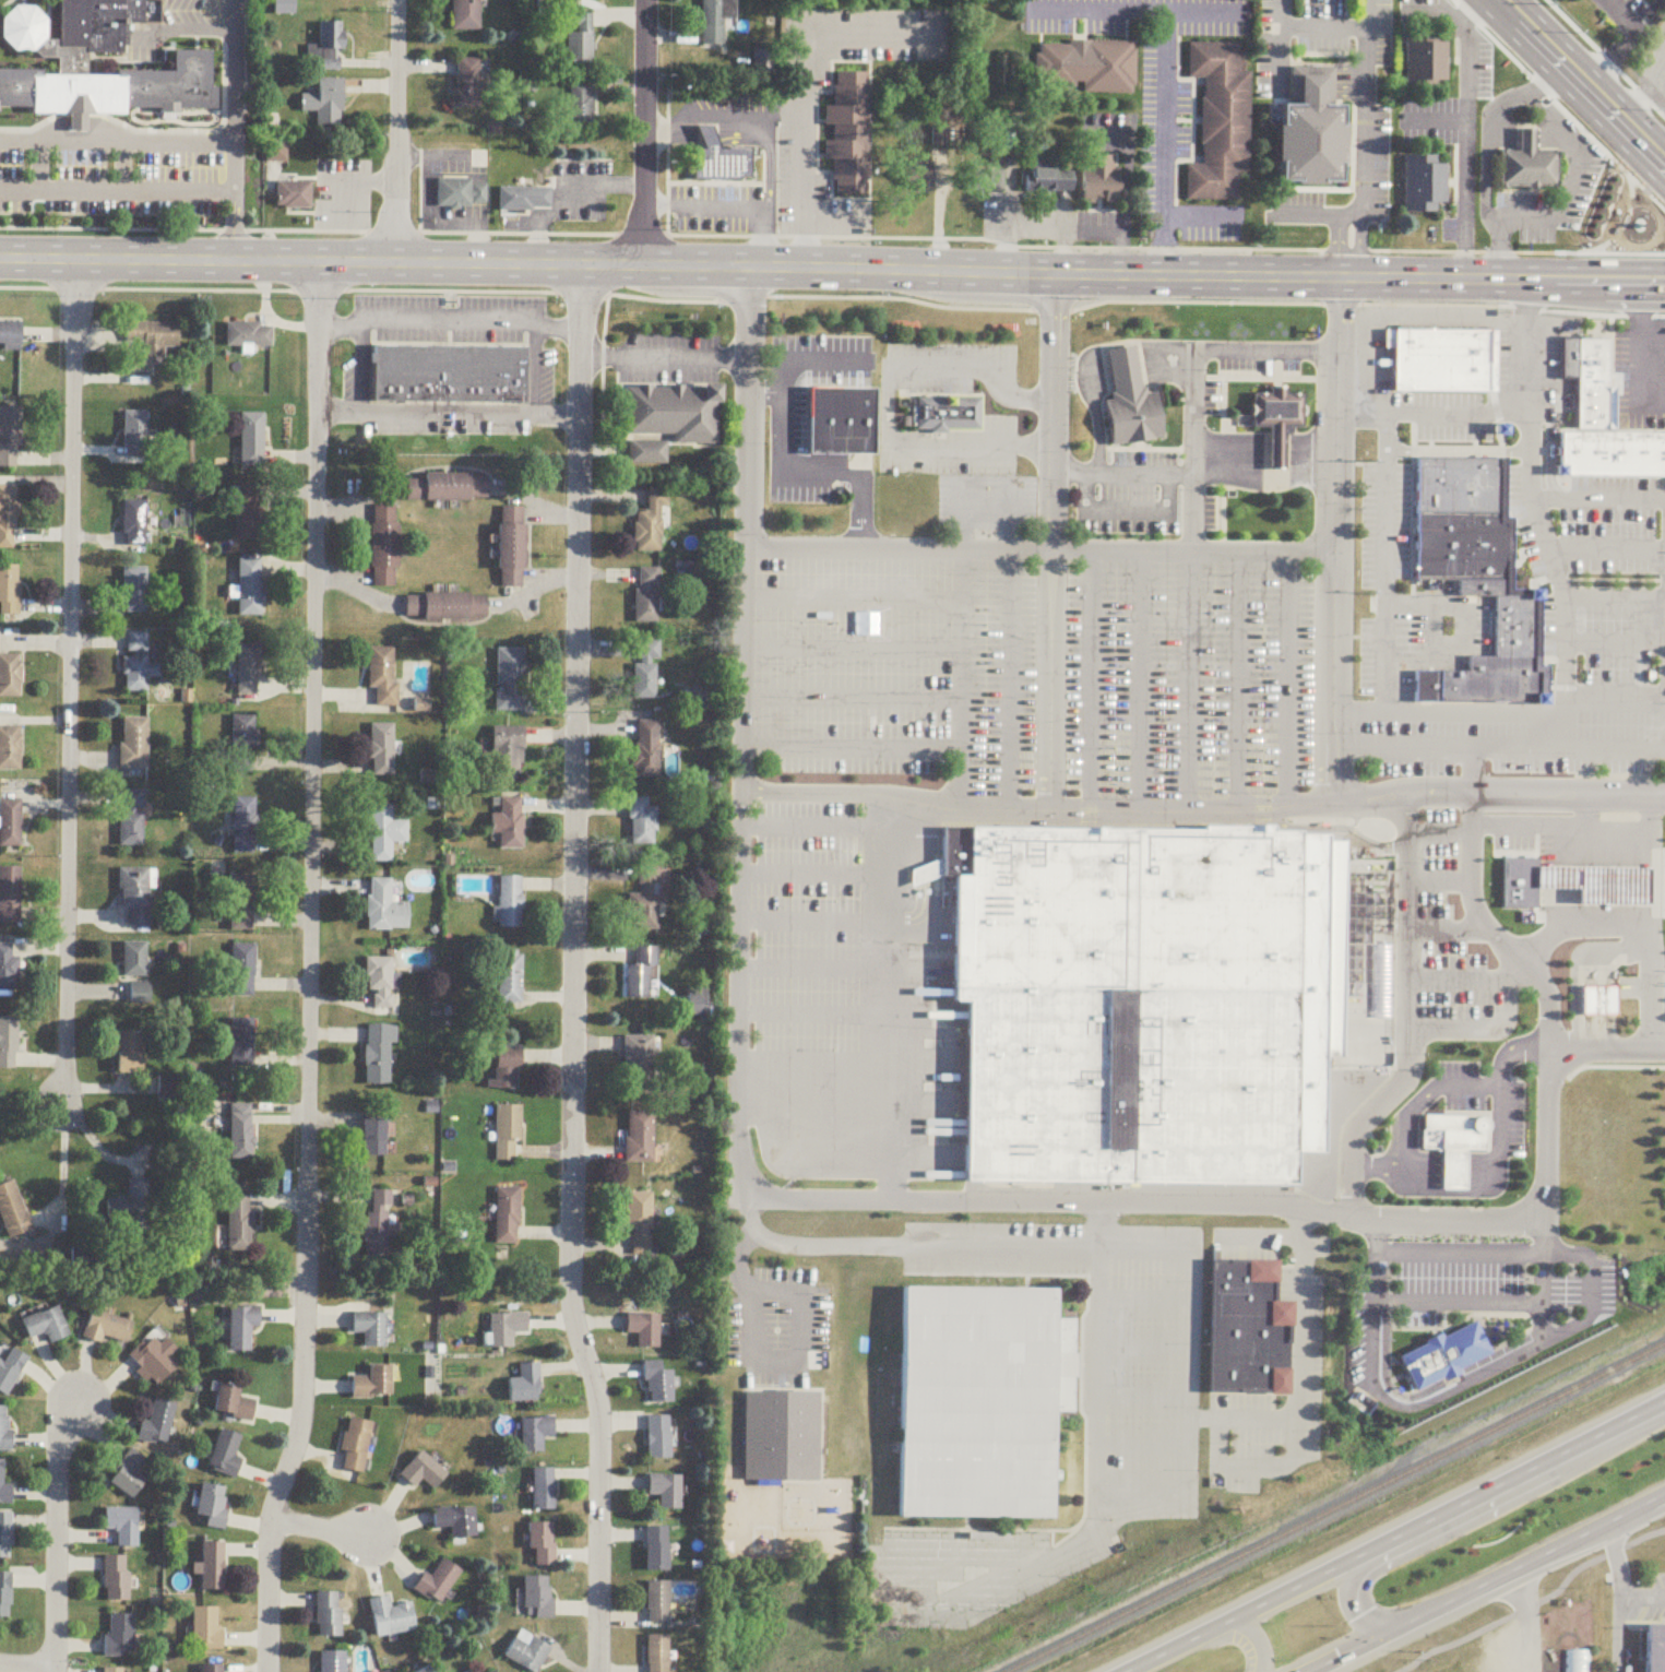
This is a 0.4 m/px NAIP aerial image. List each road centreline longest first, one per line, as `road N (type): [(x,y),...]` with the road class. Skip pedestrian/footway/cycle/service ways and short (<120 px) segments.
road 1 (tertiary): [(0,260),(1664,280)]
road 2 (residential): [(267,1671),(267,1551),(304,1399),(321,262)]
road 3 (residential): [(601,1671),(600,1434),(572,1303),(576,265)]
road 4 (residential): [(64,1104),(72,261)]
road 5 (primary): [(1664,1405),(1128,1671)]
road 6 (primary): [(1308,1671),(1664,1497)]
road 7 (primary): [(1616,1427),(1554,1479),(1365,1577),(1357,1597),(1363,1615),(1377,1624),(1408,1622)]
road 8 (residential): [(55,1671),(61,1454),(74,1407)]
road 9 (residential): [(646,264),(646,0)]
road 10 (residential): [(397,263),(399,0)]
road 11 (tertiary): [(1664,163),(1500,0)]

